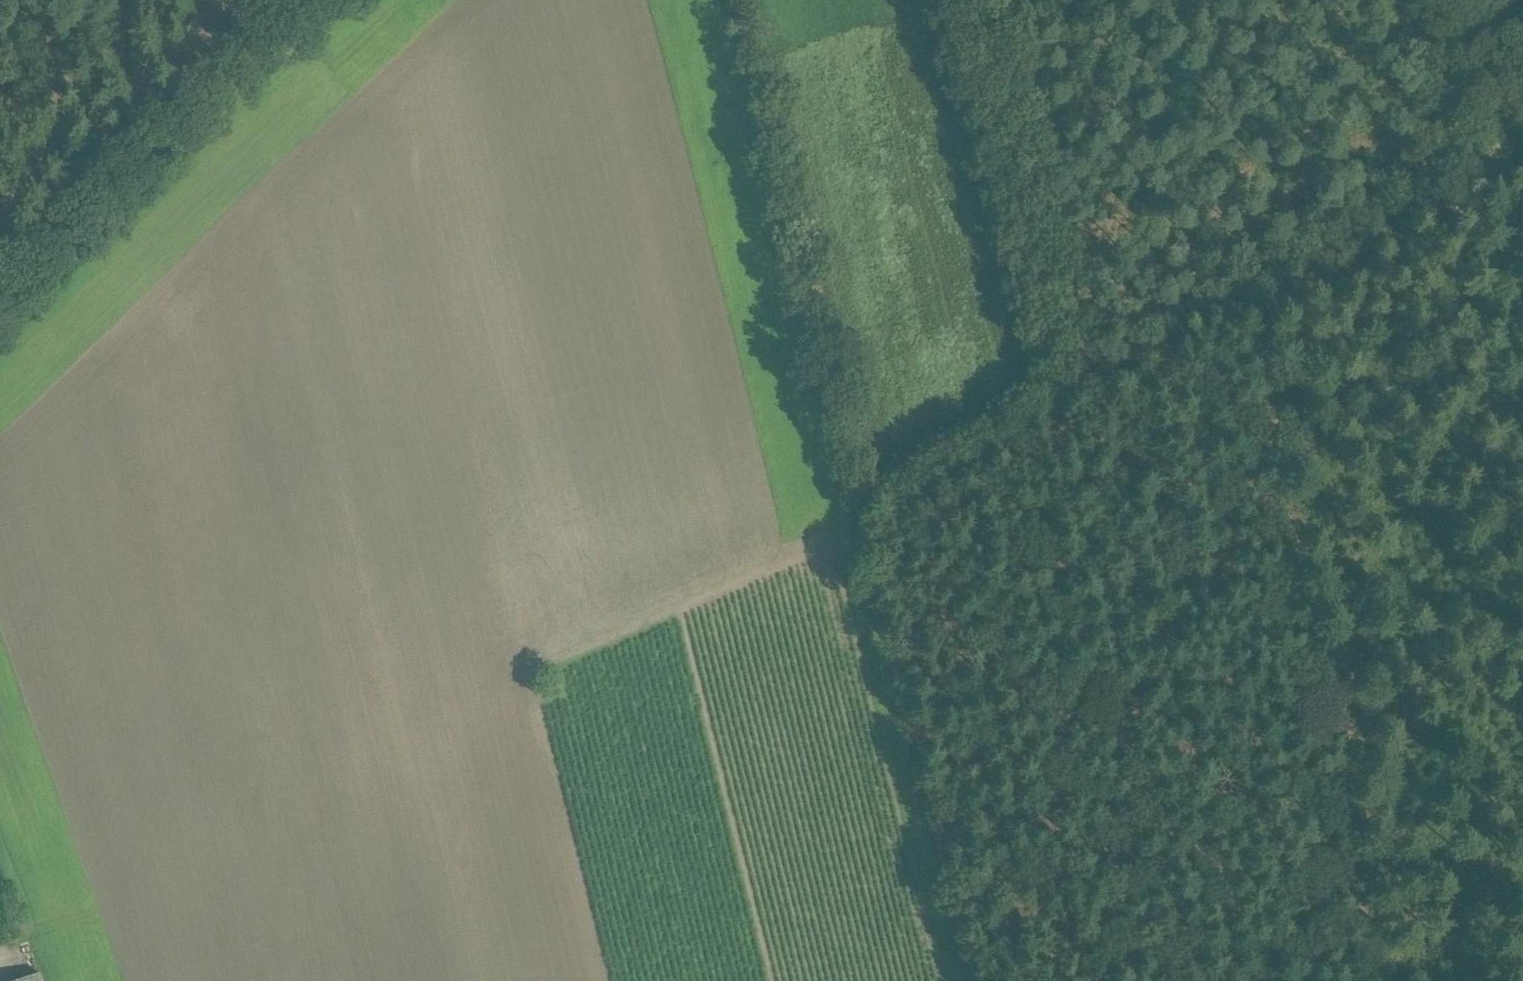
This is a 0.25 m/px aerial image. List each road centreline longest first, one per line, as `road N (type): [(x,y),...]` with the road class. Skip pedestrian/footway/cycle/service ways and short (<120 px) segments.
road 1 (track): [(1425,0),(1462,169),(1475,344),(1522,575)]

